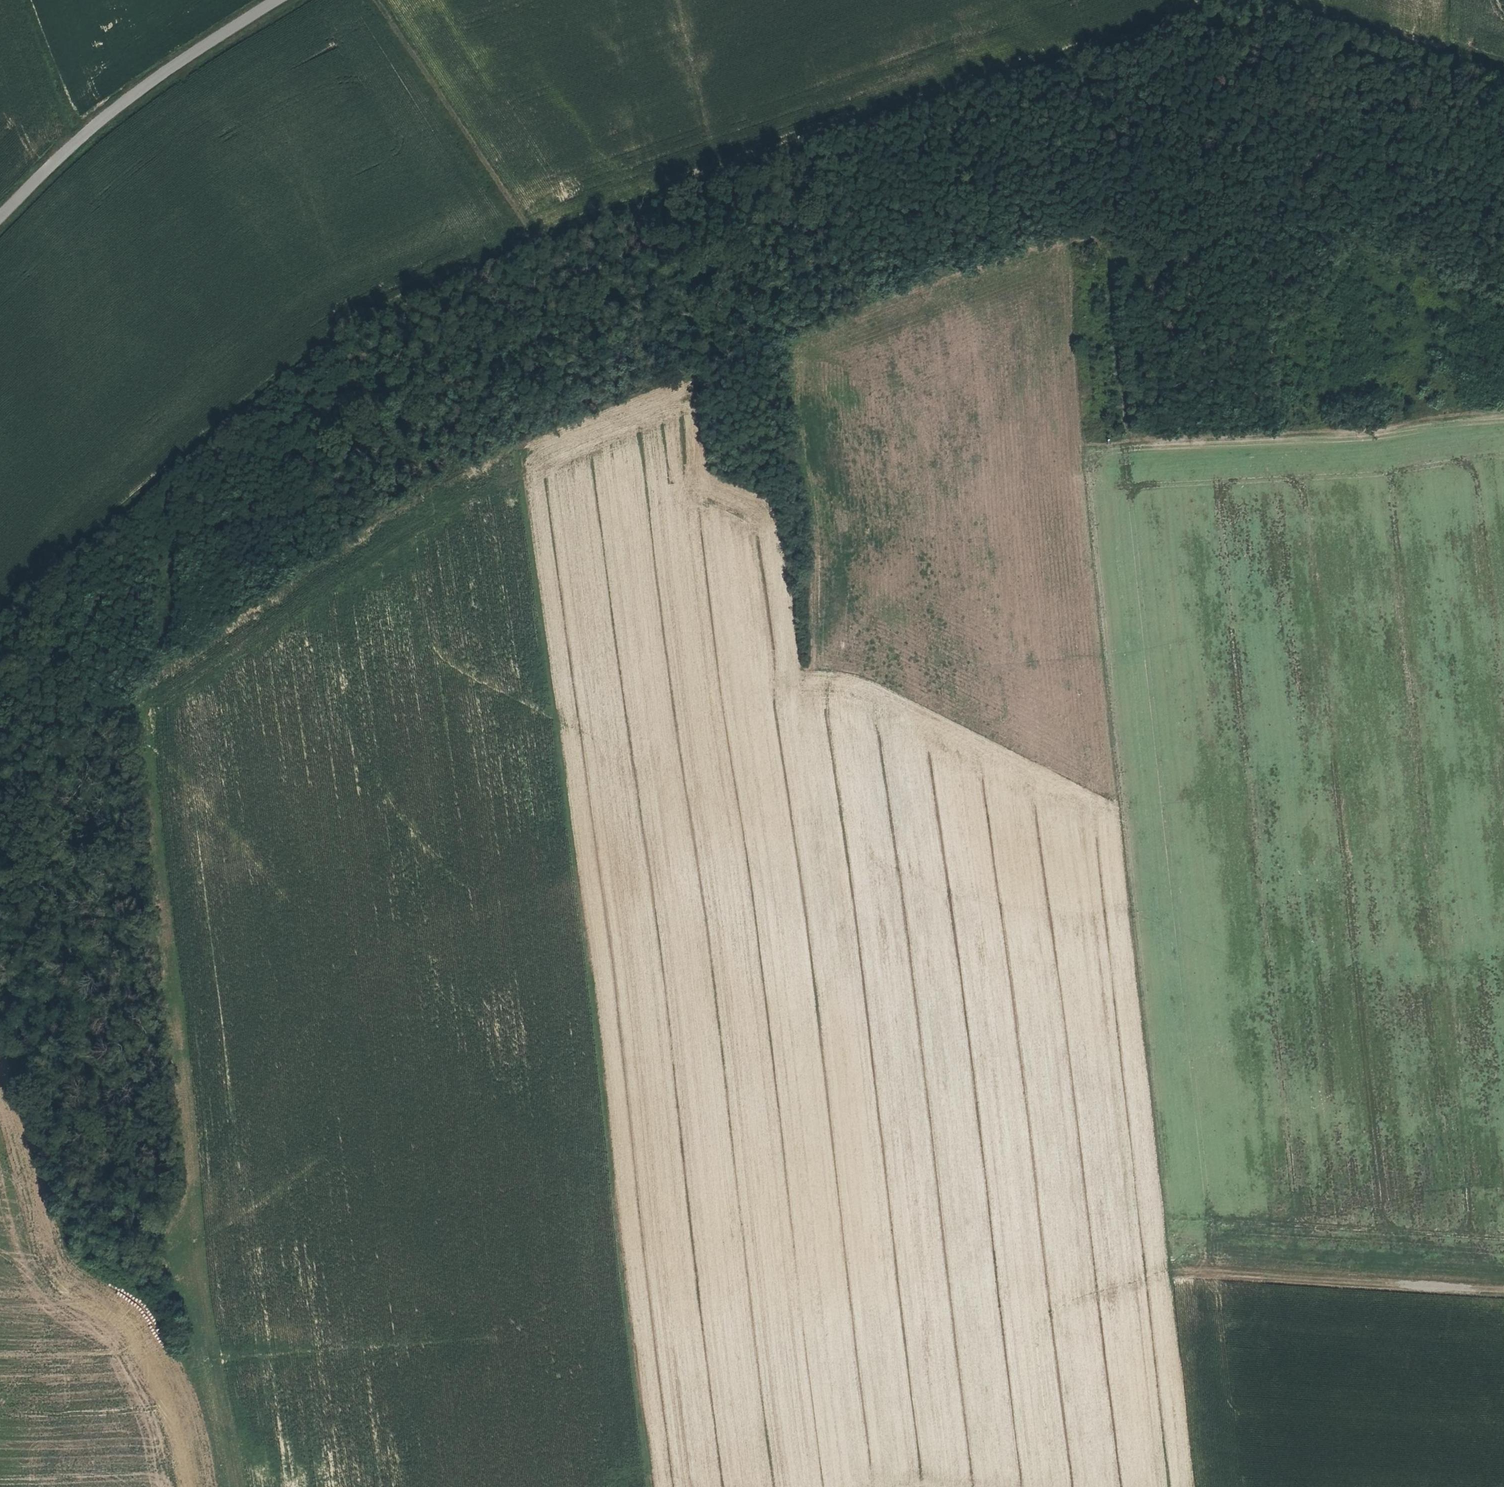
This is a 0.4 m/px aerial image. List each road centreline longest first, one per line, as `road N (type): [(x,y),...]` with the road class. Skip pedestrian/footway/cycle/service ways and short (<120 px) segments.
road 1 (unclassified): [(284,0),(72,148),(0,218)]
road 2 (track): [(1503,1289),(1319,1282)]

